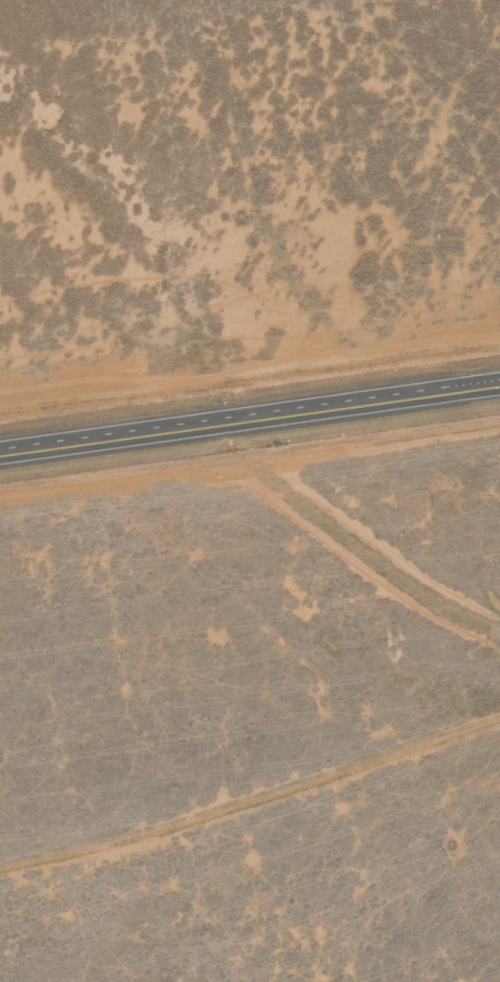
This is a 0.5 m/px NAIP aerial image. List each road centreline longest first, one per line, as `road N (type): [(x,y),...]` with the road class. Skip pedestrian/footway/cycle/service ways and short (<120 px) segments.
road 1 (trunk): [(499,378),(0,449)]
road 2 (track): [(499,343),(0,412)]

